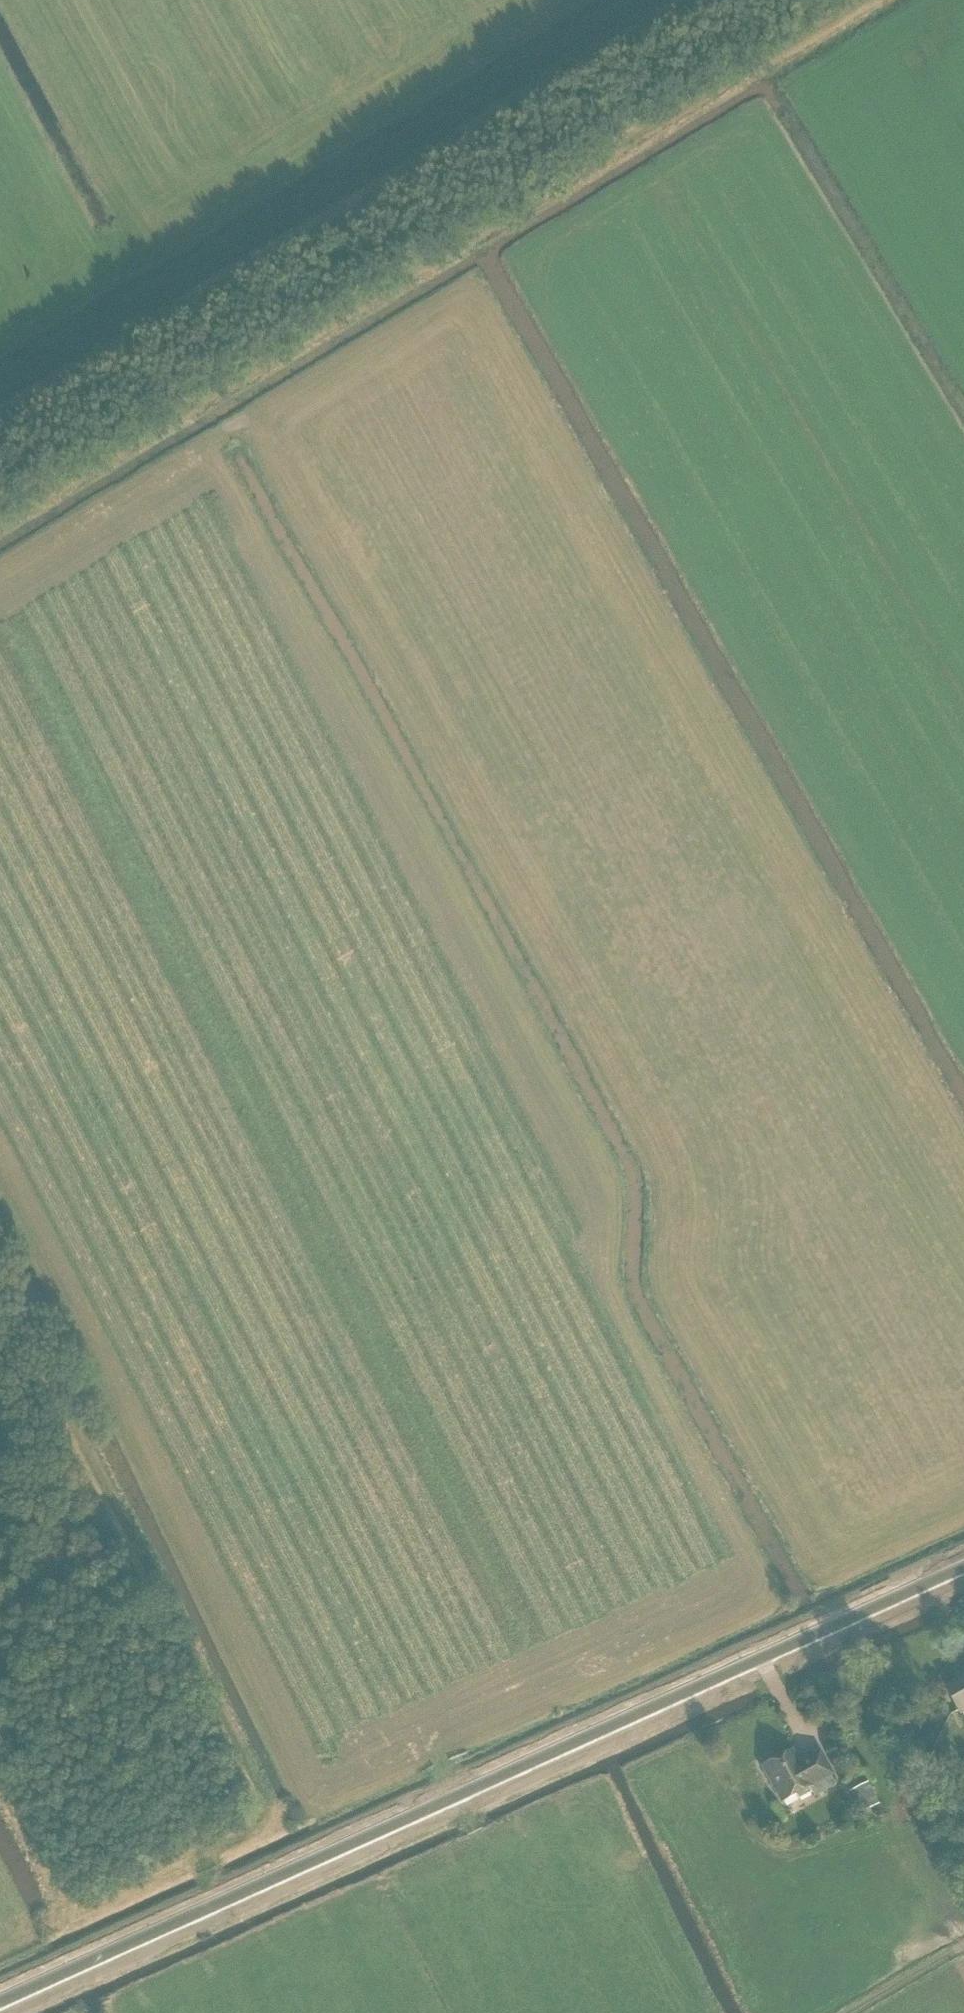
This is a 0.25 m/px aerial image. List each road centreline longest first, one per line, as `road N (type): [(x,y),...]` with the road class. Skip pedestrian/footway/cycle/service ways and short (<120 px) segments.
road 1 (unclassified): [(0,2002),(963,1565)]

